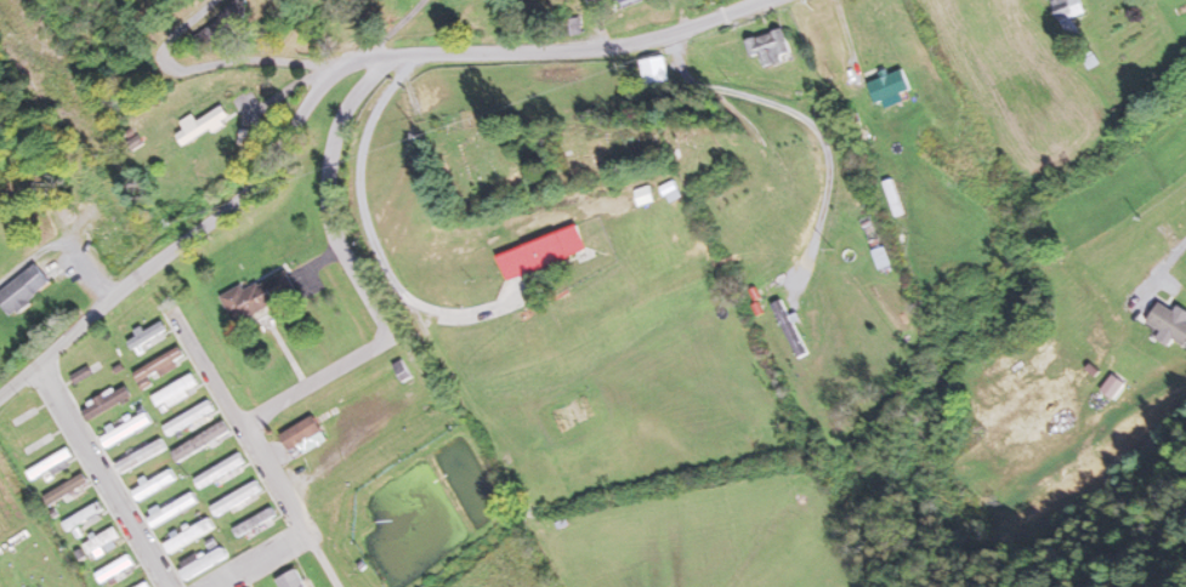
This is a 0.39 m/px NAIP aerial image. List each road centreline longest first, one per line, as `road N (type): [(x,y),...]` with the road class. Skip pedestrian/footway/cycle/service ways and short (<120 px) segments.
road 1 (residential): [(0,400),(109,302),(232,215),(335,79),(388,58)]
road 2 (residential): [(388,58),(352,108),(328,176),(335,236),(387,335),(242,422)]
road 3 (residential): [(388,58),(595,53),(782,0)]
road 4 (residential): [(40,367),(167,586)]

